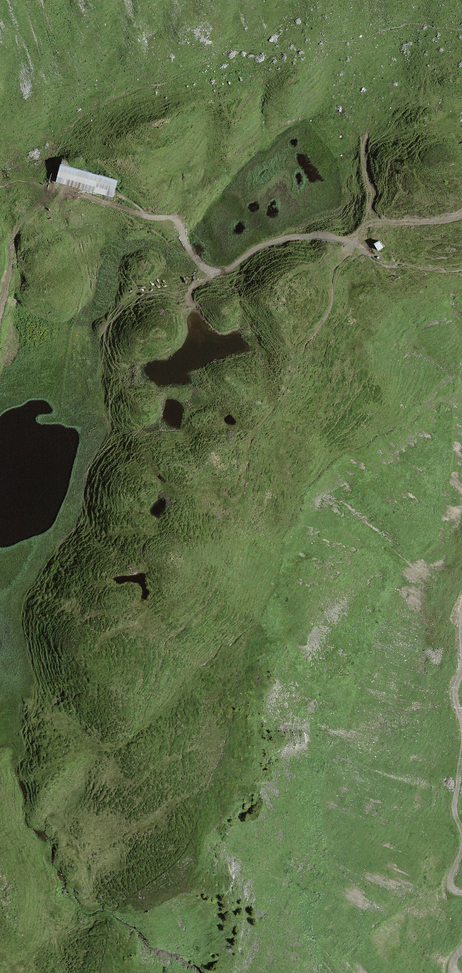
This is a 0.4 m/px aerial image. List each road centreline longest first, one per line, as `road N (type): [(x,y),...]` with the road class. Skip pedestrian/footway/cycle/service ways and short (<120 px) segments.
road 1 (track): [(174,218),(202,269),(224,273),(292,238),(353,240)]

